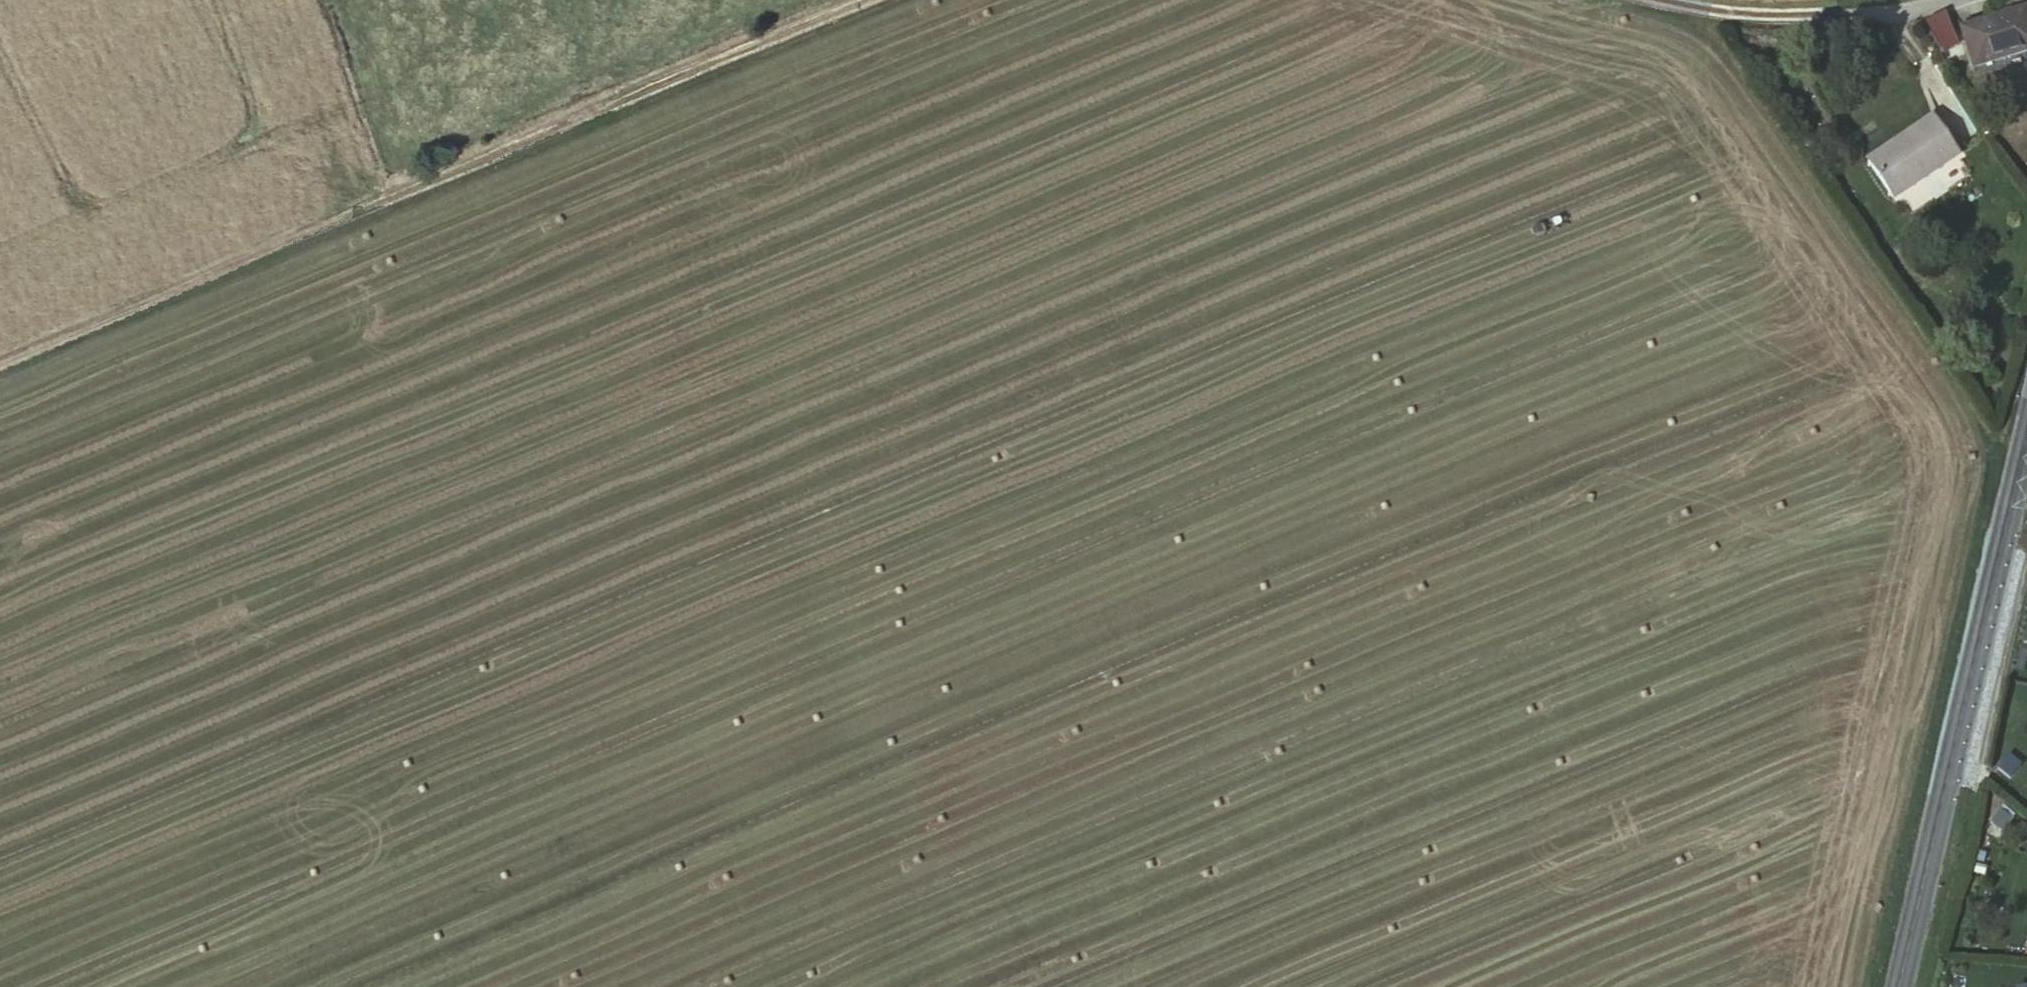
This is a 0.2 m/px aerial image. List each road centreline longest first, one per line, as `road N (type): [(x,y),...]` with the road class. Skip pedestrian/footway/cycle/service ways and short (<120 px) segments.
road 1 (track): [(840,0),(0,357)]
road 2 (tertiary): [(2026,439),(1898,986)]
road 3 (track): [(1917,9),(1773,21),(1678,0)]

